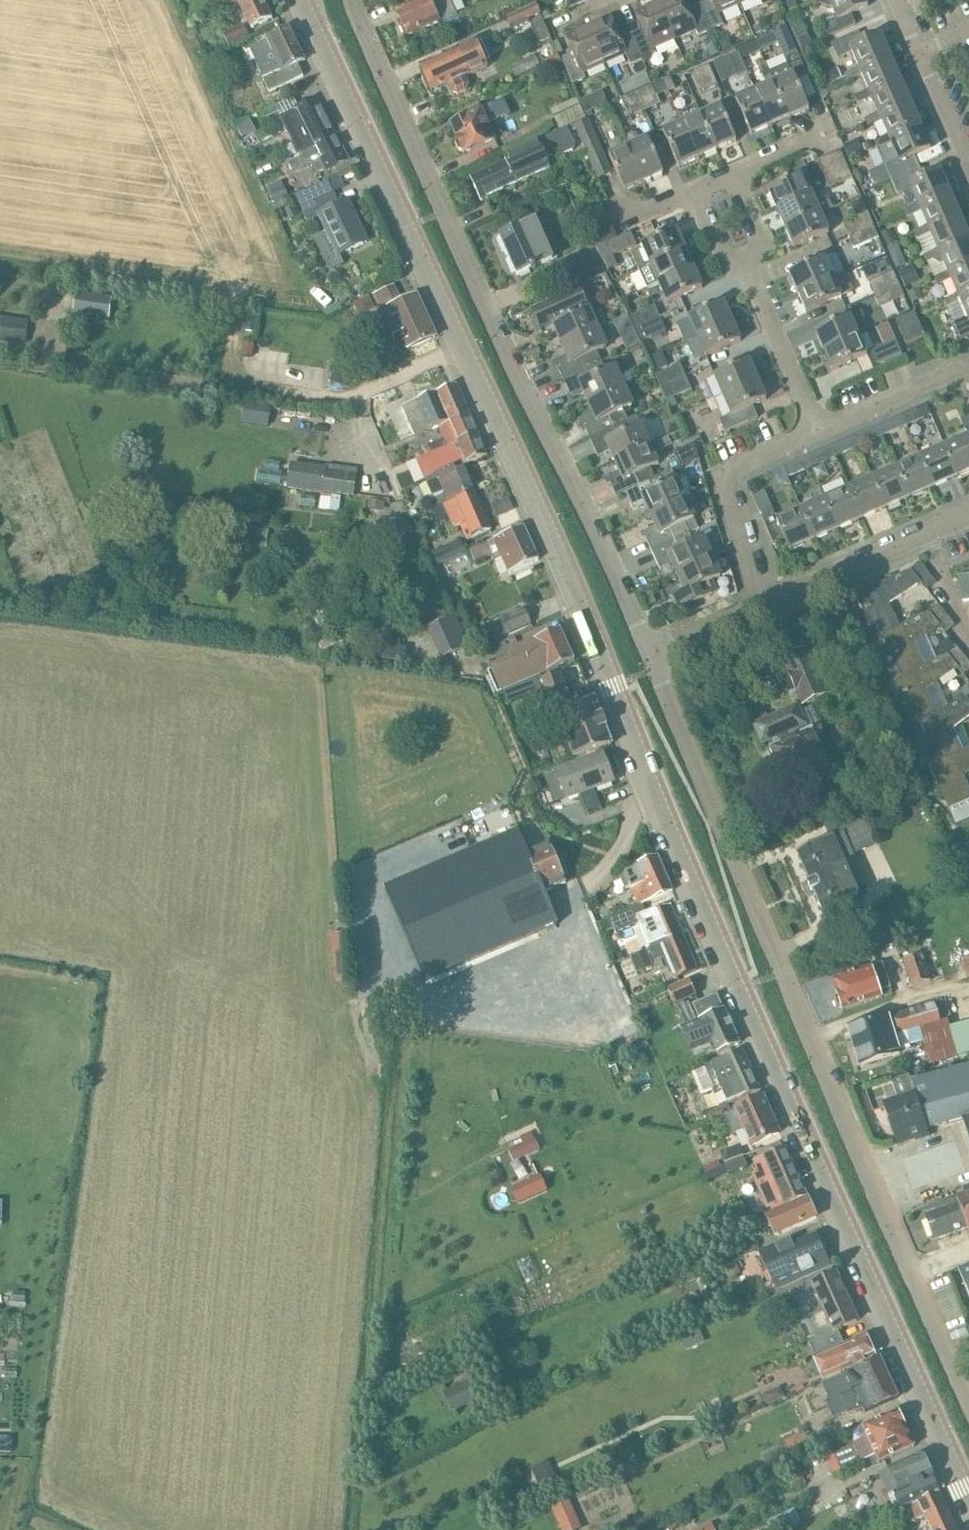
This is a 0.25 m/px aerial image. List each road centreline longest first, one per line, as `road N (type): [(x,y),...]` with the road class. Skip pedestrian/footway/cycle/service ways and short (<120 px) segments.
road 1 (secondary): [(968,1504),(713,935),(537,513),(298,0)]
road 2 (unclassified): [(968,1404),(646,654)]
road 3 (unclassified): [(646,654),(347,0)]
road 4 (track): [(0,250),(224,284),(236,315),(227,387)]
road 5 (residential): [(760,605),(724,471),(817,431)]
road 6 (residential): [(744,257),(817,431)]
road 7 (unclassified): [(760,605),(925,533)]
road 8 (residential): [(817,431),(968,365)]
road 9 (unclassified): [(968,168),(919,54)]
road 10 (unclassified): [(646,654),(760,605)]

